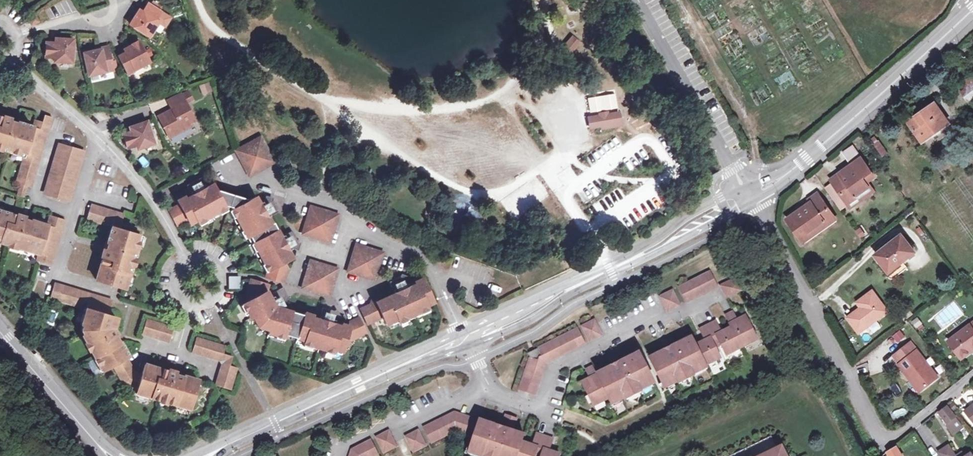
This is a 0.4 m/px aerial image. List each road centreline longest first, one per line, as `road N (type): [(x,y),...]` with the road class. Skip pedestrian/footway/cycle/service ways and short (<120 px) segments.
road 1 (residential): [(749,196),(874,432),(891,436),(972,371)]
road 2 (tertiary): [(749,196),(465,338)]
road 3 (tertiary): [(972,9),(807,156),(749,196)]
road 4 (residential): [(12,58),(96,132),(183,255)]
road 5 (tertiary): [(465,338),(240,437)]
road 6 (unclassified): [(749,196),(637,0)]
road 7 (residential): [(335,455),(337,446),(391,420),(395,429),(489,384)]
road 8 (tertiary): [(0,332),(97,444)]
road 9 (residential): [(183,255),(201,252),(216,261),(222,278),(217,295),(189,304),(170,277)]
road 10 (residential): [(16,38),(76,18),(99,25),(116,19),(125,0)]

